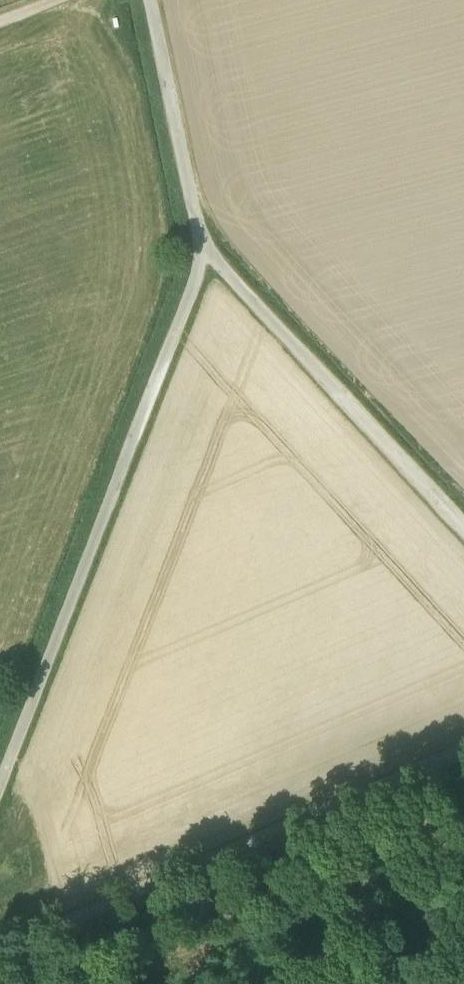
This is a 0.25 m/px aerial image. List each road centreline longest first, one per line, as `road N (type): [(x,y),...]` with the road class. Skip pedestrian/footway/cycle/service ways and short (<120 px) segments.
road 1 (unclassified): [(201,250),(0,785)]
road 2 (unclassified): [(0,953),(463,749)]
road 3 (unclassified): [(463,531),(201,250)]
road 4 (unclassified): [(201,250),(147,0)]

